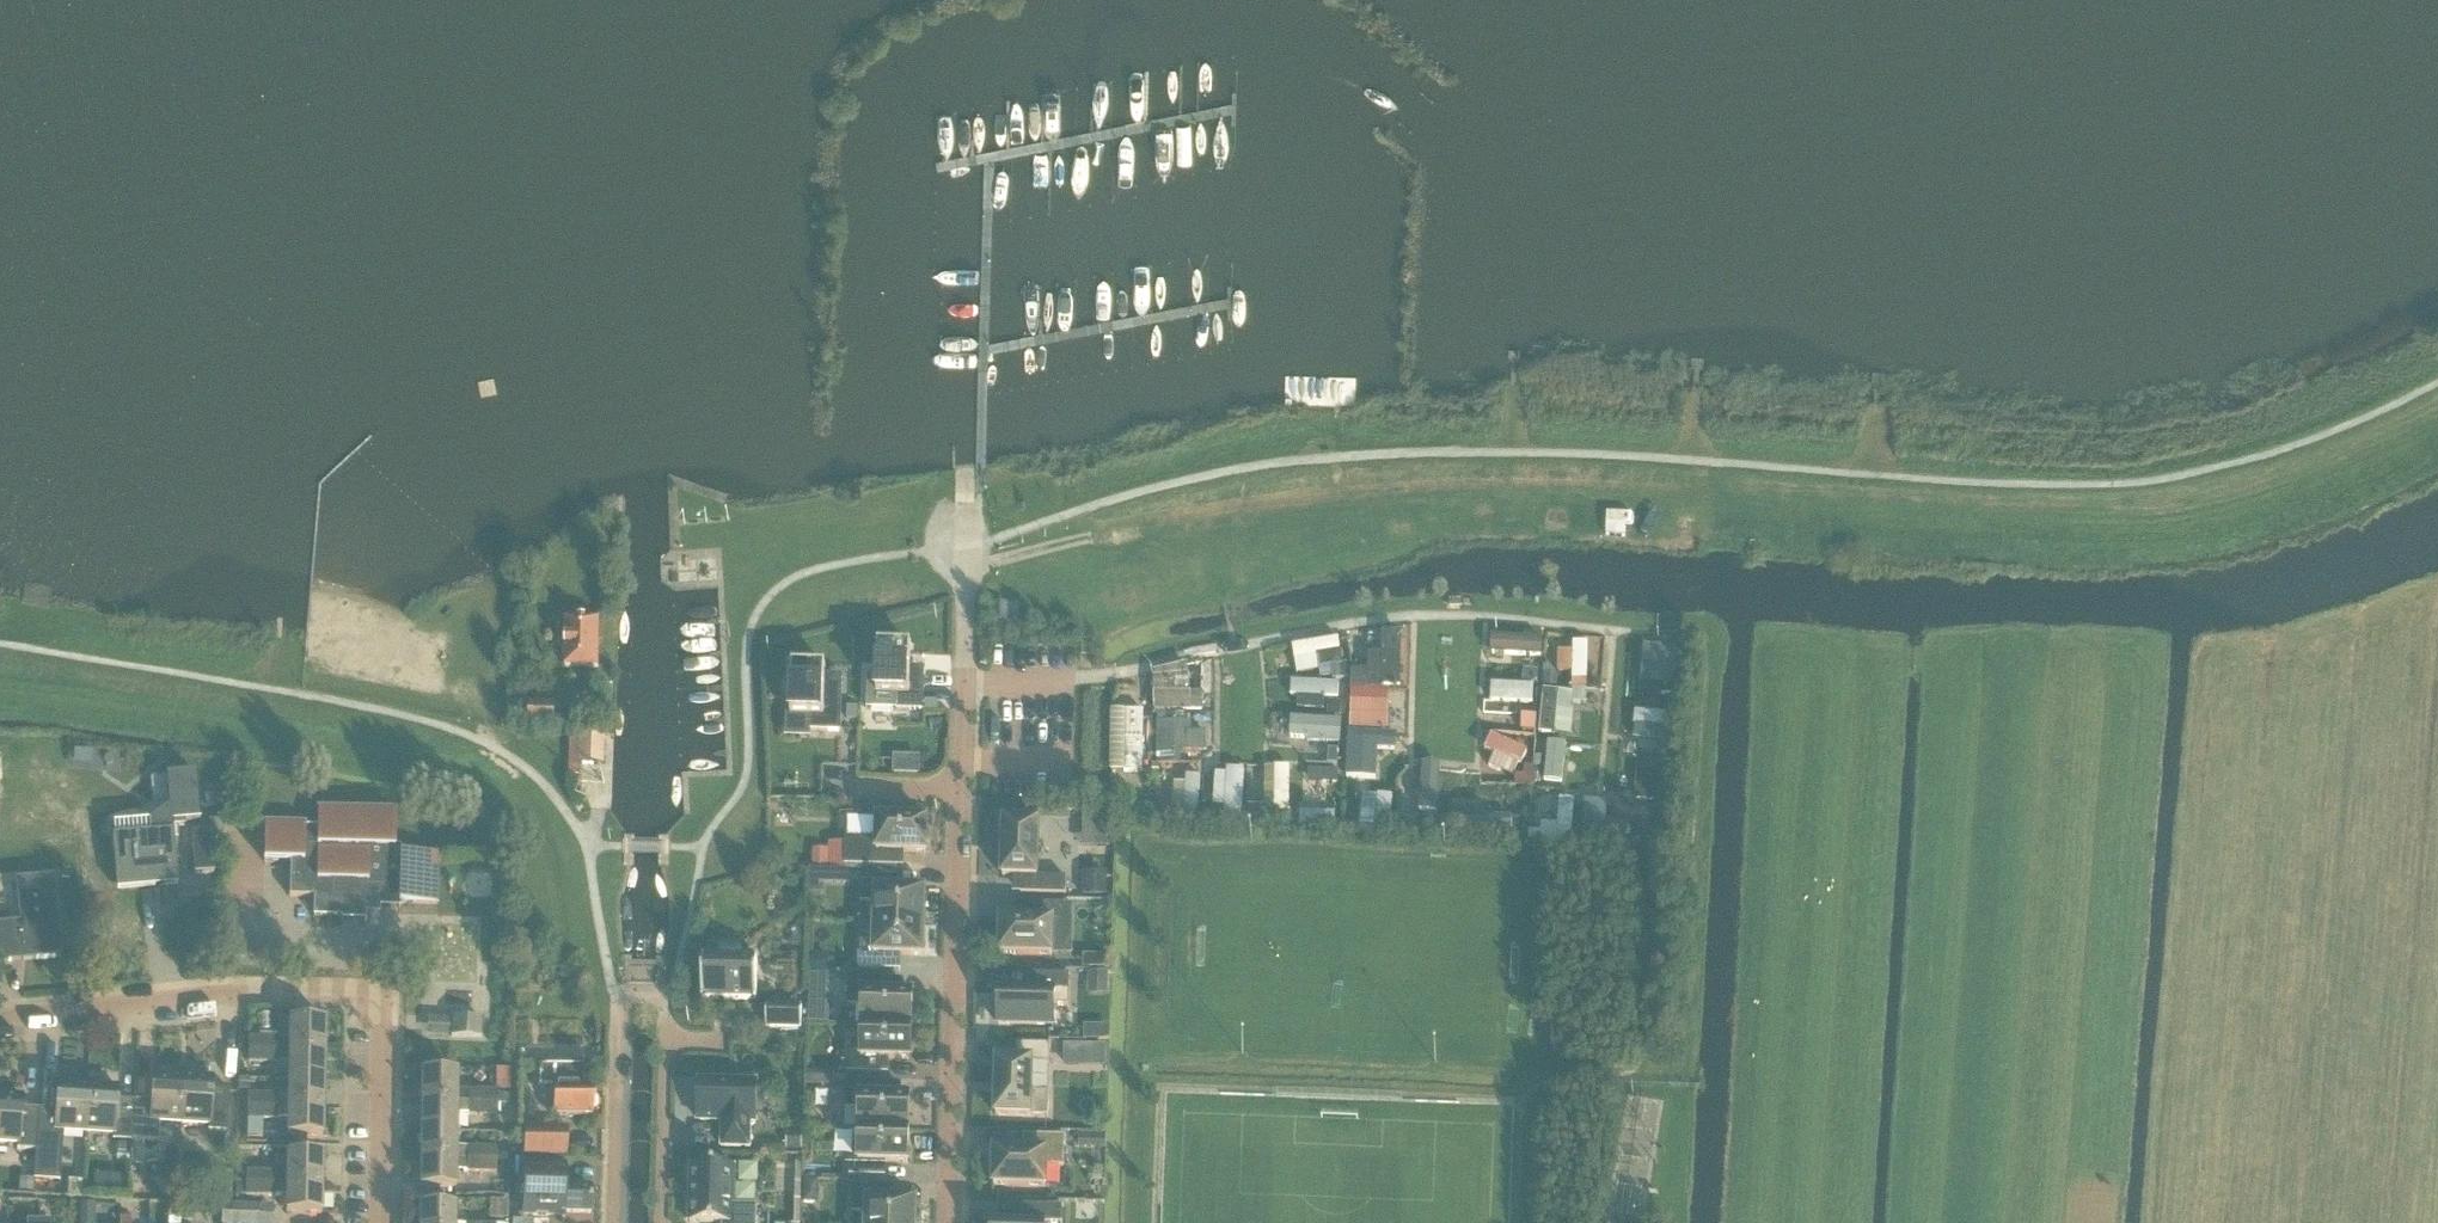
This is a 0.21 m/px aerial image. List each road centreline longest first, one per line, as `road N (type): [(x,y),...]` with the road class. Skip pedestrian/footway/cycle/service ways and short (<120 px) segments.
road 1 (residential): [(946,1222),(968,544)]
road 2 (residential): [(383,1222),(385,992),(240,992),(0,1016)]
road 3 (residential): [(612,1222),(620,992),(666,993),(661,1222)]

